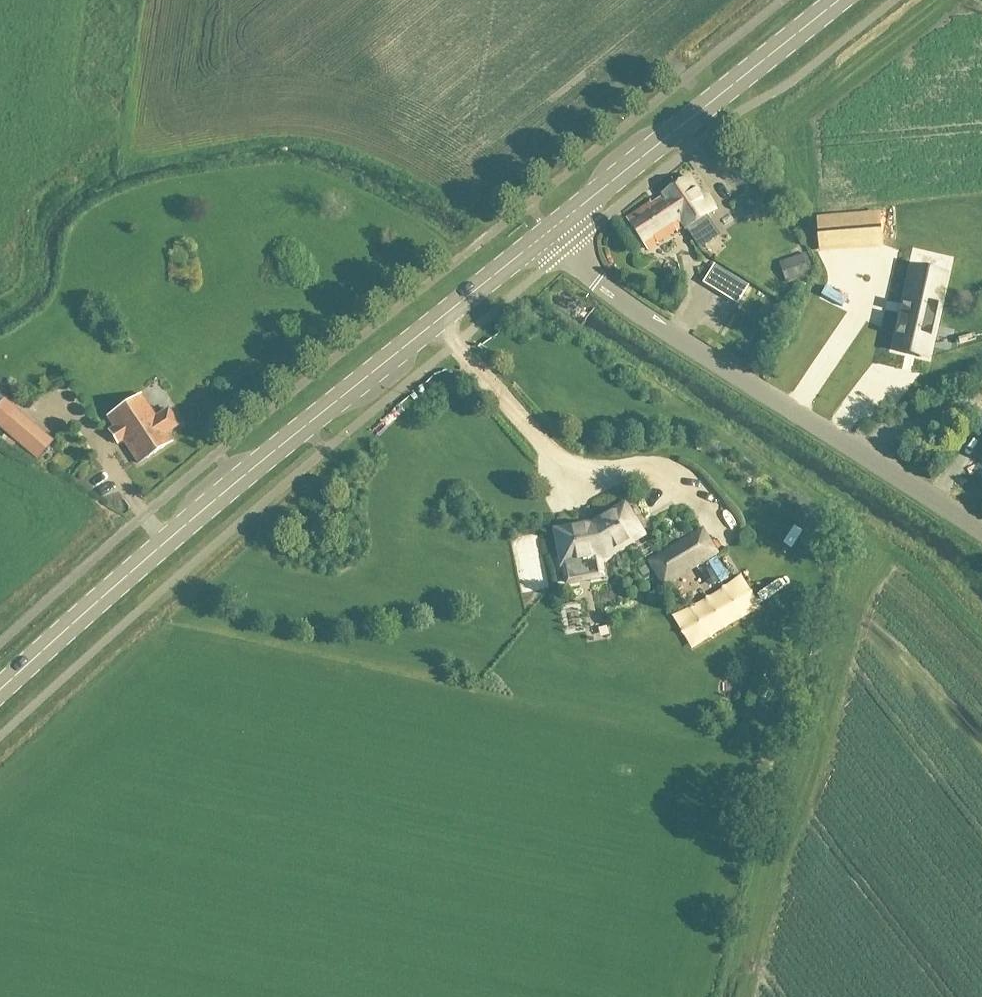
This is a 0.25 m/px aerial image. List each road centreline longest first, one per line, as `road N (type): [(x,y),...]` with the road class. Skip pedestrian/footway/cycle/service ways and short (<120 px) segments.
road 1 (secondary): [(0,696),(546,235)]
road 2 (unclassified): [(981,533),(597,285),(546,235)]
road 3 (secondary): [(546,235),(840,0)]

